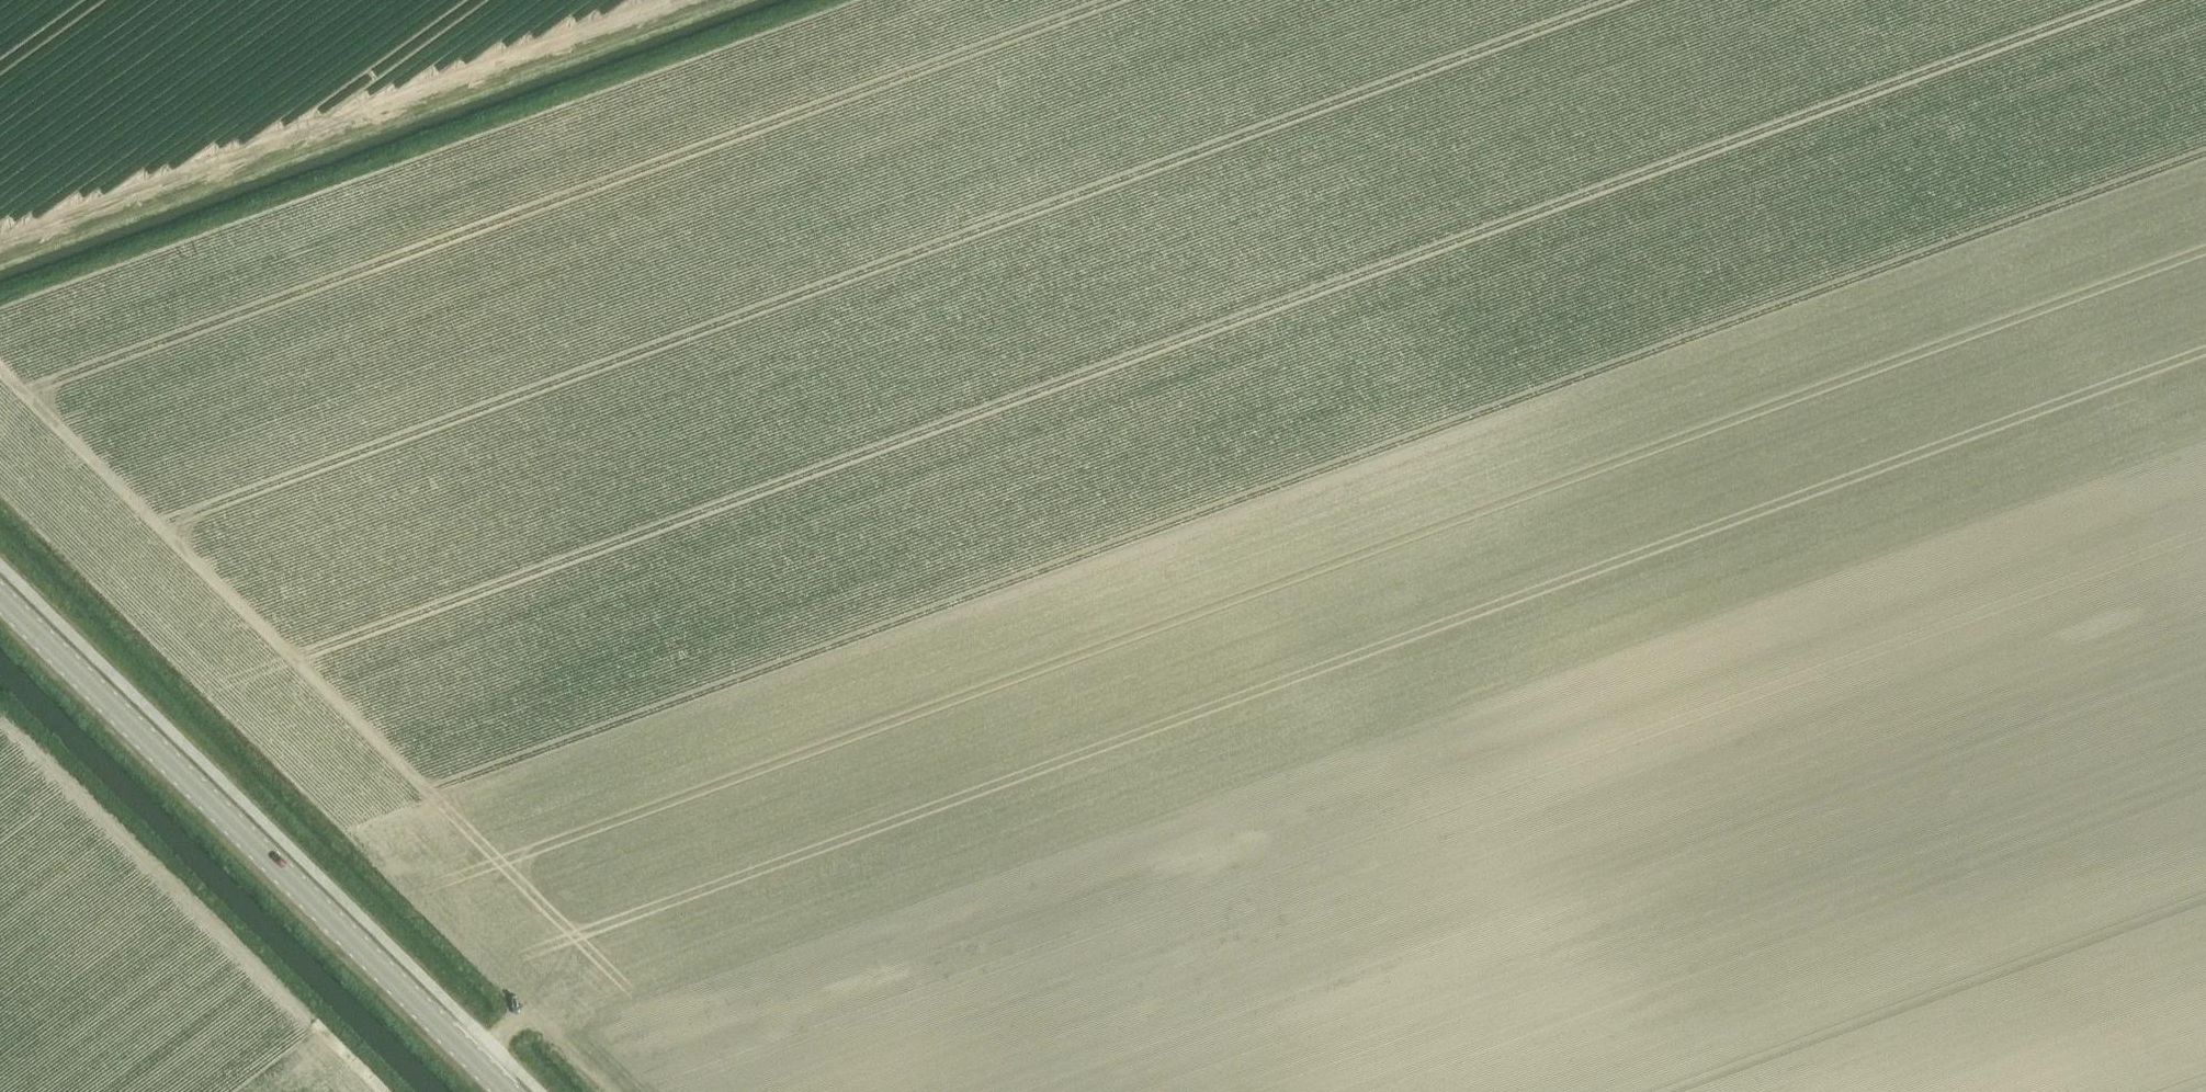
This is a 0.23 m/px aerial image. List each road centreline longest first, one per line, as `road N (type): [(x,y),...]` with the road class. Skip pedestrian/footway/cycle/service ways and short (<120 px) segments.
road 1 (secondary): [(0,599),(504,1091)]

